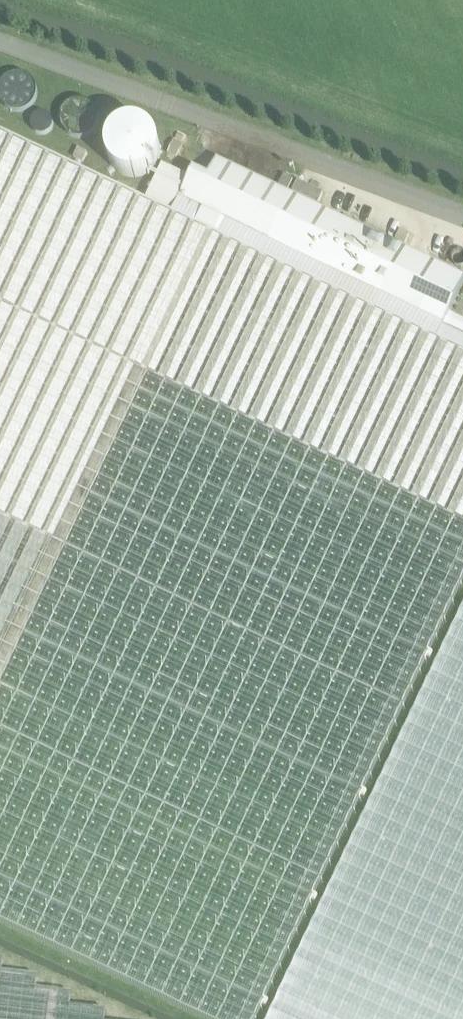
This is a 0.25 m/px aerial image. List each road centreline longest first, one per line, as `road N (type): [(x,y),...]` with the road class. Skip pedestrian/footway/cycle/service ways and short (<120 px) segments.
road 1 (unclassified): [(462,218),(0,45)]

